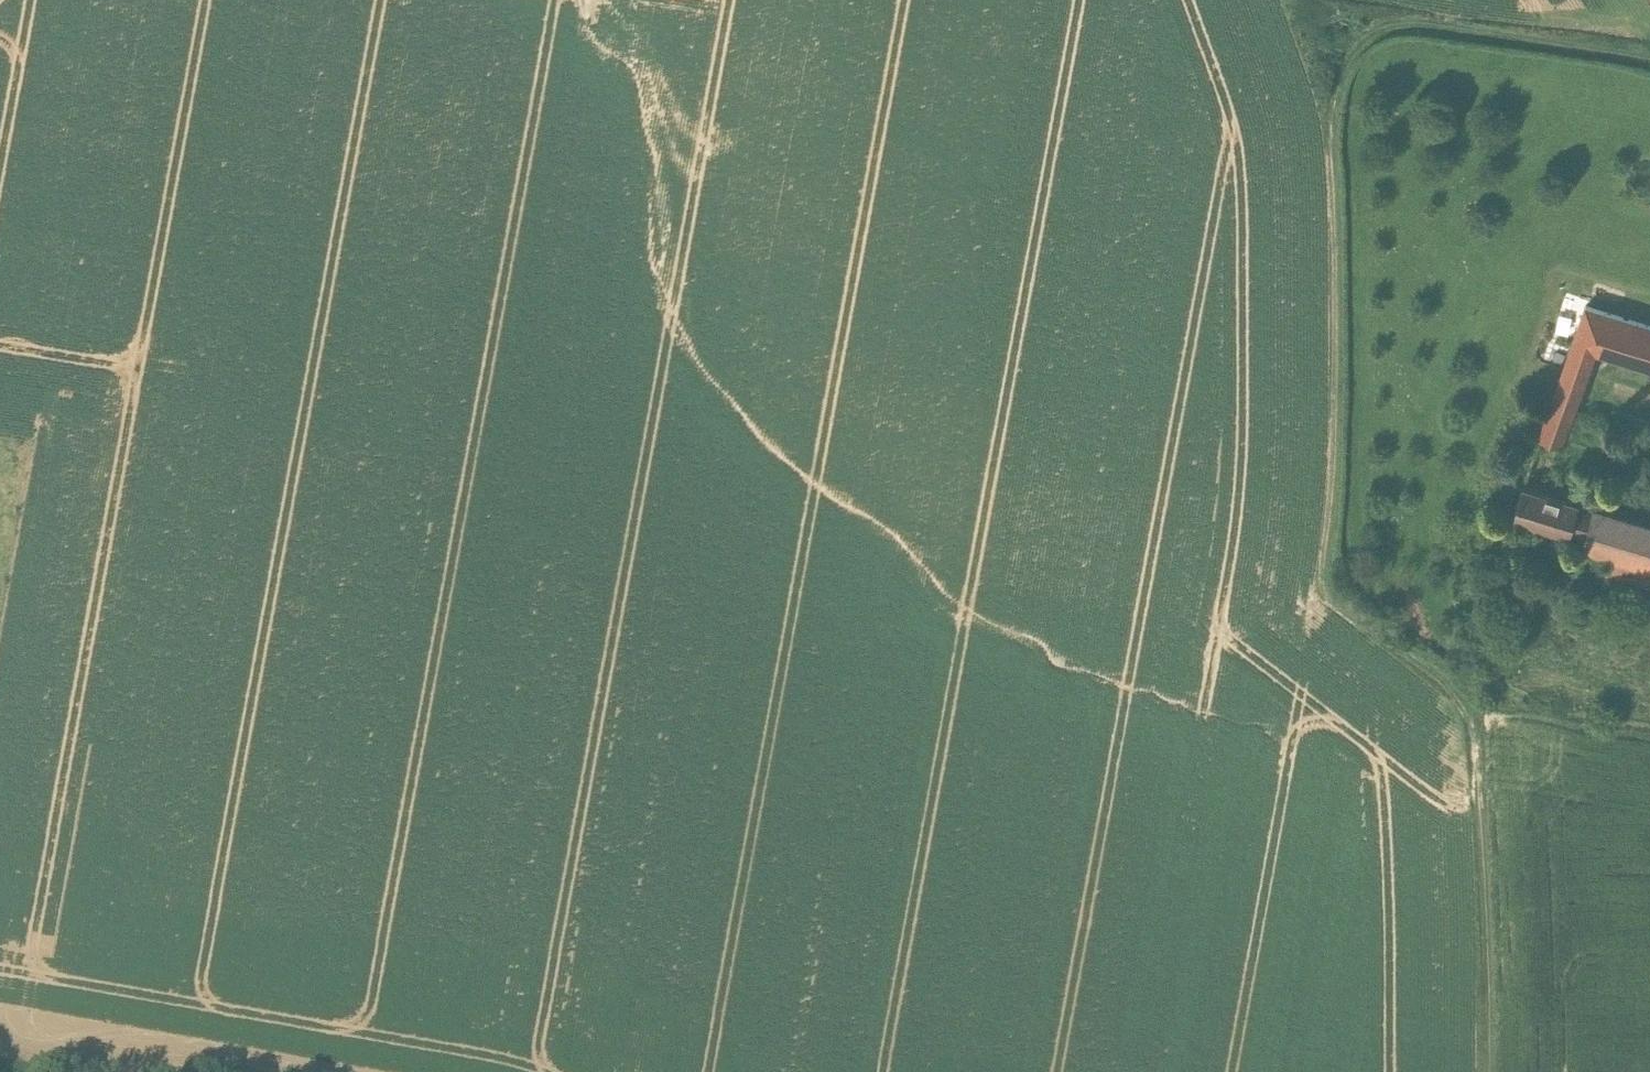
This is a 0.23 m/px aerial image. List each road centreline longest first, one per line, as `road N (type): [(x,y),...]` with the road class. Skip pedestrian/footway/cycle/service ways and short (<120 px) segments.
road 1 (track): [(1476,735),(1488,1071)]
road 2 (track): [(1649,711),(1541,681),(1517,683),(1476,735)]

